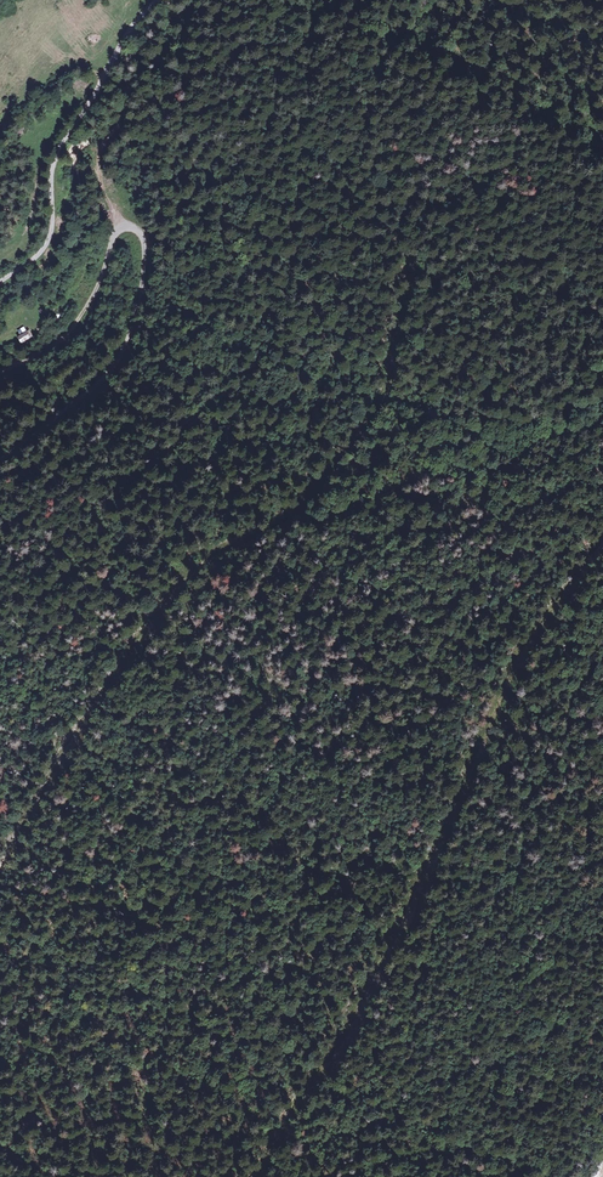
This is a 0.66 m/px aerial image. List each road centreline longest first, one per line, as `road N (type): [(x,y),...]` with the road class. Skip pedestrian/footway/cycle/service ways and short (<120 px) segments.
road 1 (track): [(0,866),(95,700),(171,592),(204,559),(314,494),(326,466),(374,411),(408,268),(428,263)]
road 2 (track): [(255,1176),(397,939),(534,632),(602,536)]
road 3 (track): [(0,371),(59,339),(95,288),(112,238),(99,166),(102,140),(134,82),(202,0)]
road 4 (track): [(0,282),(45,247),(54,159),(156,0)]
road 5 (track): [(112,225),(135,243),(142,265),(124,348),(94,388),(0,455)]

